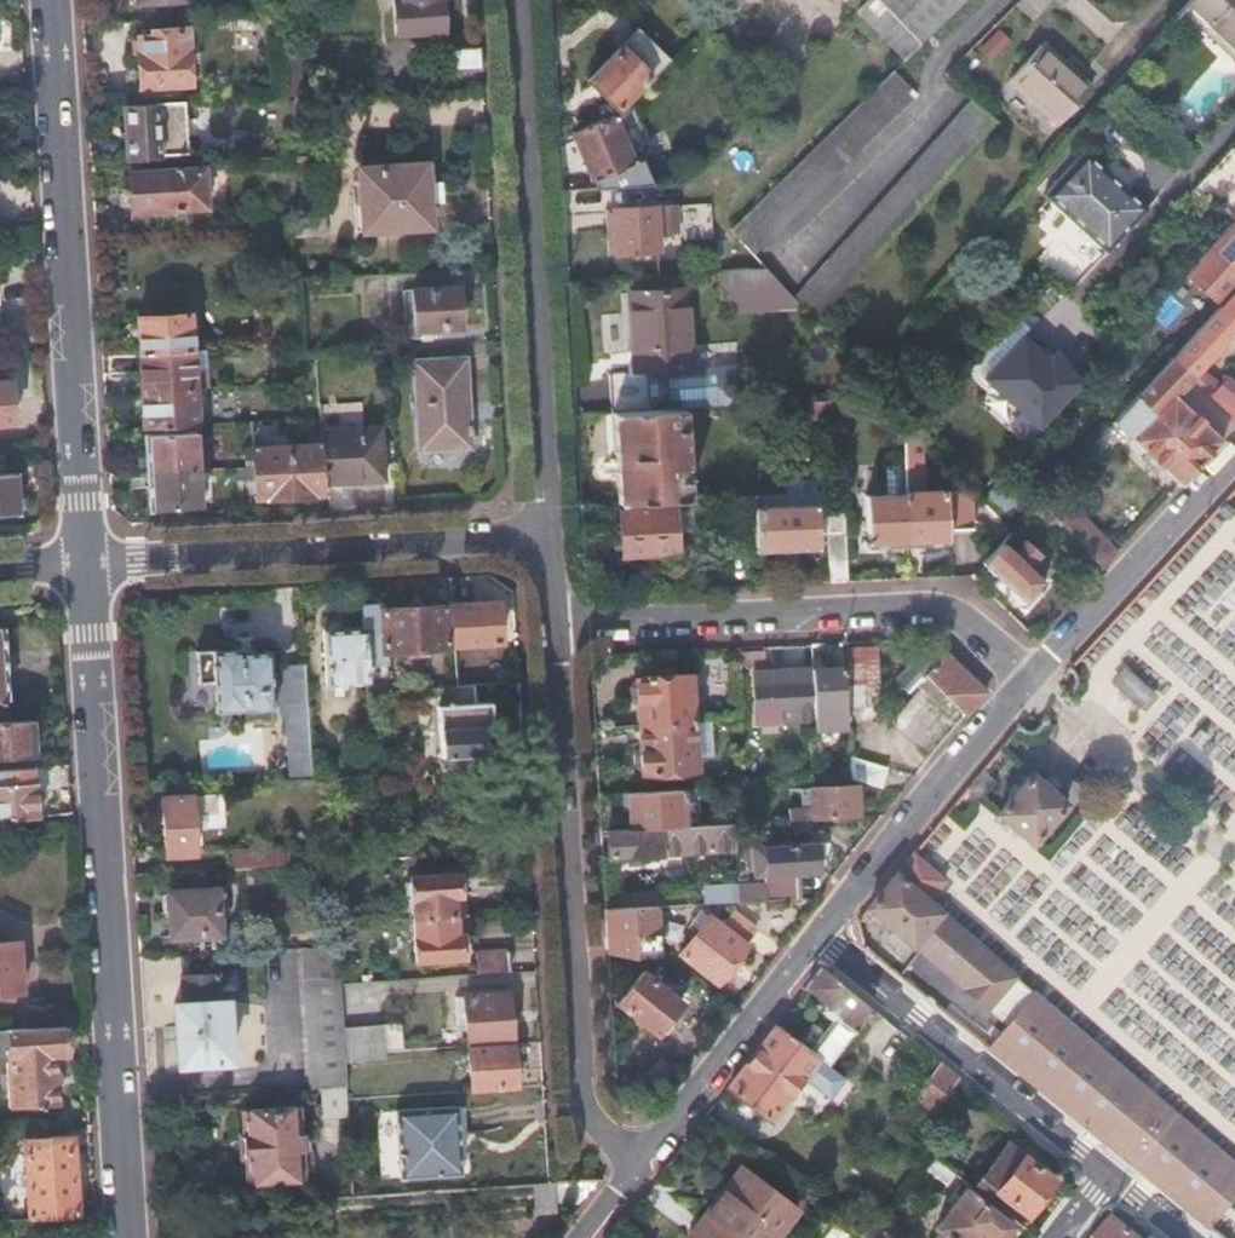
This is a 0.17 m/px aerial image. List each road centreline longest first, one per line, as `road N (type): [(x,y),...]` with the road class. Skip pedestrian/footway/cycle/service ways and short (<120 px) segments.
road 1 (tertiary): [(85,564),(129,1237)]
road 2 (tertiary): [(52,0),(85,564)]
road 3 (residential): [(641,1167),(598,1135),(593,1122),(559,628)]
road 4 (residential): [(552,536),(516,0)]
road 5 (residential): [(1039,674),(988,629),(939,603),(559,628)]
road 6 (residential): [(552,536),(85,564)]
road 7 (residential): [(1109,1177),(822,935)]
road 8 (residential): [(1039,674),(822,935)]
road 9 (residential): [(822,935),(641,1167)]
road 10 (residential): [(1039,674),(1234,472)]

